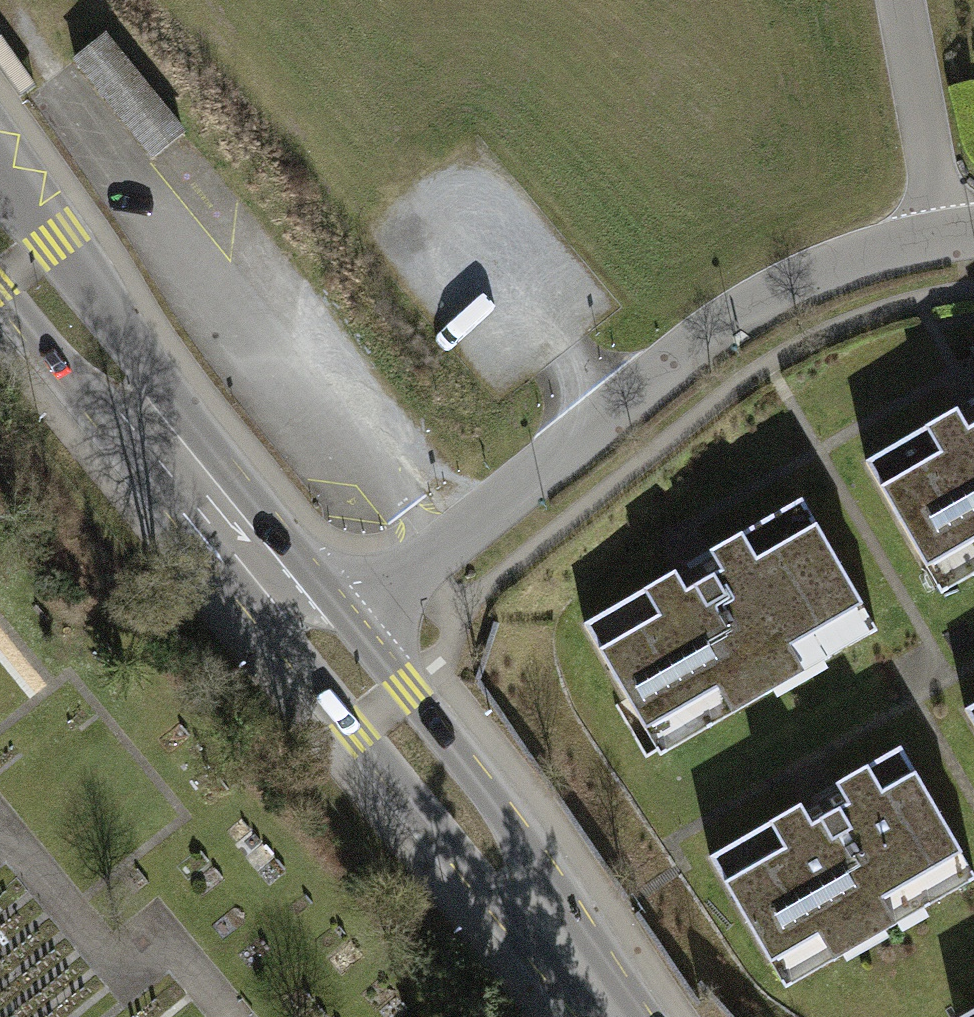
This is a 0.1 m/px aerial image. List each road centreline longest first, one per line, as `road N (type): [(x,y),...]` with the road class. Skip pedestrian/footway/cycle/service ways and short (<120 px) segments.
road 1 (residential): [(944,234),(863,255),(781,288),(703,337),(344,620)]
road 2 (secondary): [(280,583),(290,640),(357,726),(465,858),(533,907)]
road 3 (secondary): [(533,907),(509,828),(344,620)]
road 4 (secondary): [(146,415),(126,336),(0,173)]
road 5 (residential): [(944,234),(902,0)]
road 6 (secondary): [(280,583),(146,415)]
road 7 (secondary): [(0,287),(72,372),(146,415)]
road 8 (secondary): [(618,1016),(533,907)]

